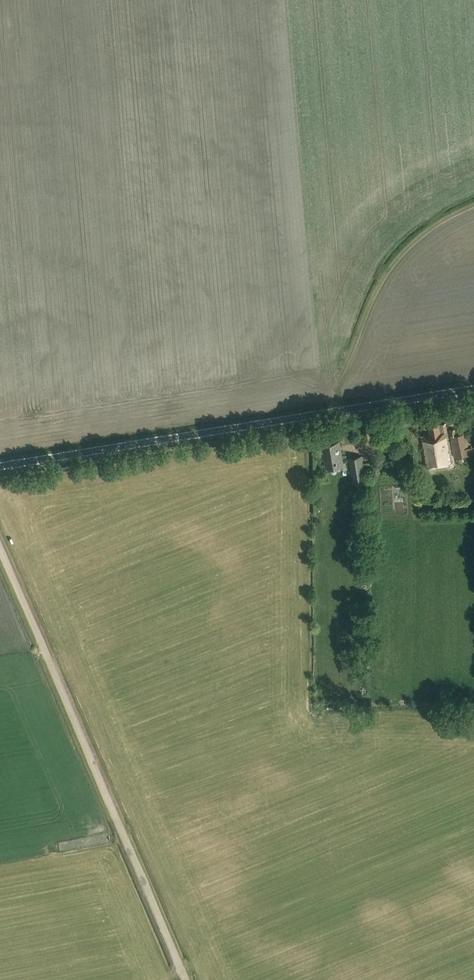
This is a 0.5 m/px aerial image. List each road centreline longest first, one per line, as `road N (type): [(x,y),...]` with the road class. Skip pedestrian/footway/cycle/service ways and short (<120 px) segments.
road 1 (unclassified): [(0,466),(473,389)]
road 2 (track): [(0,547),(186,979)]
road 3 (track): [(334,412),(383,277),(417,239),(473,206)]

